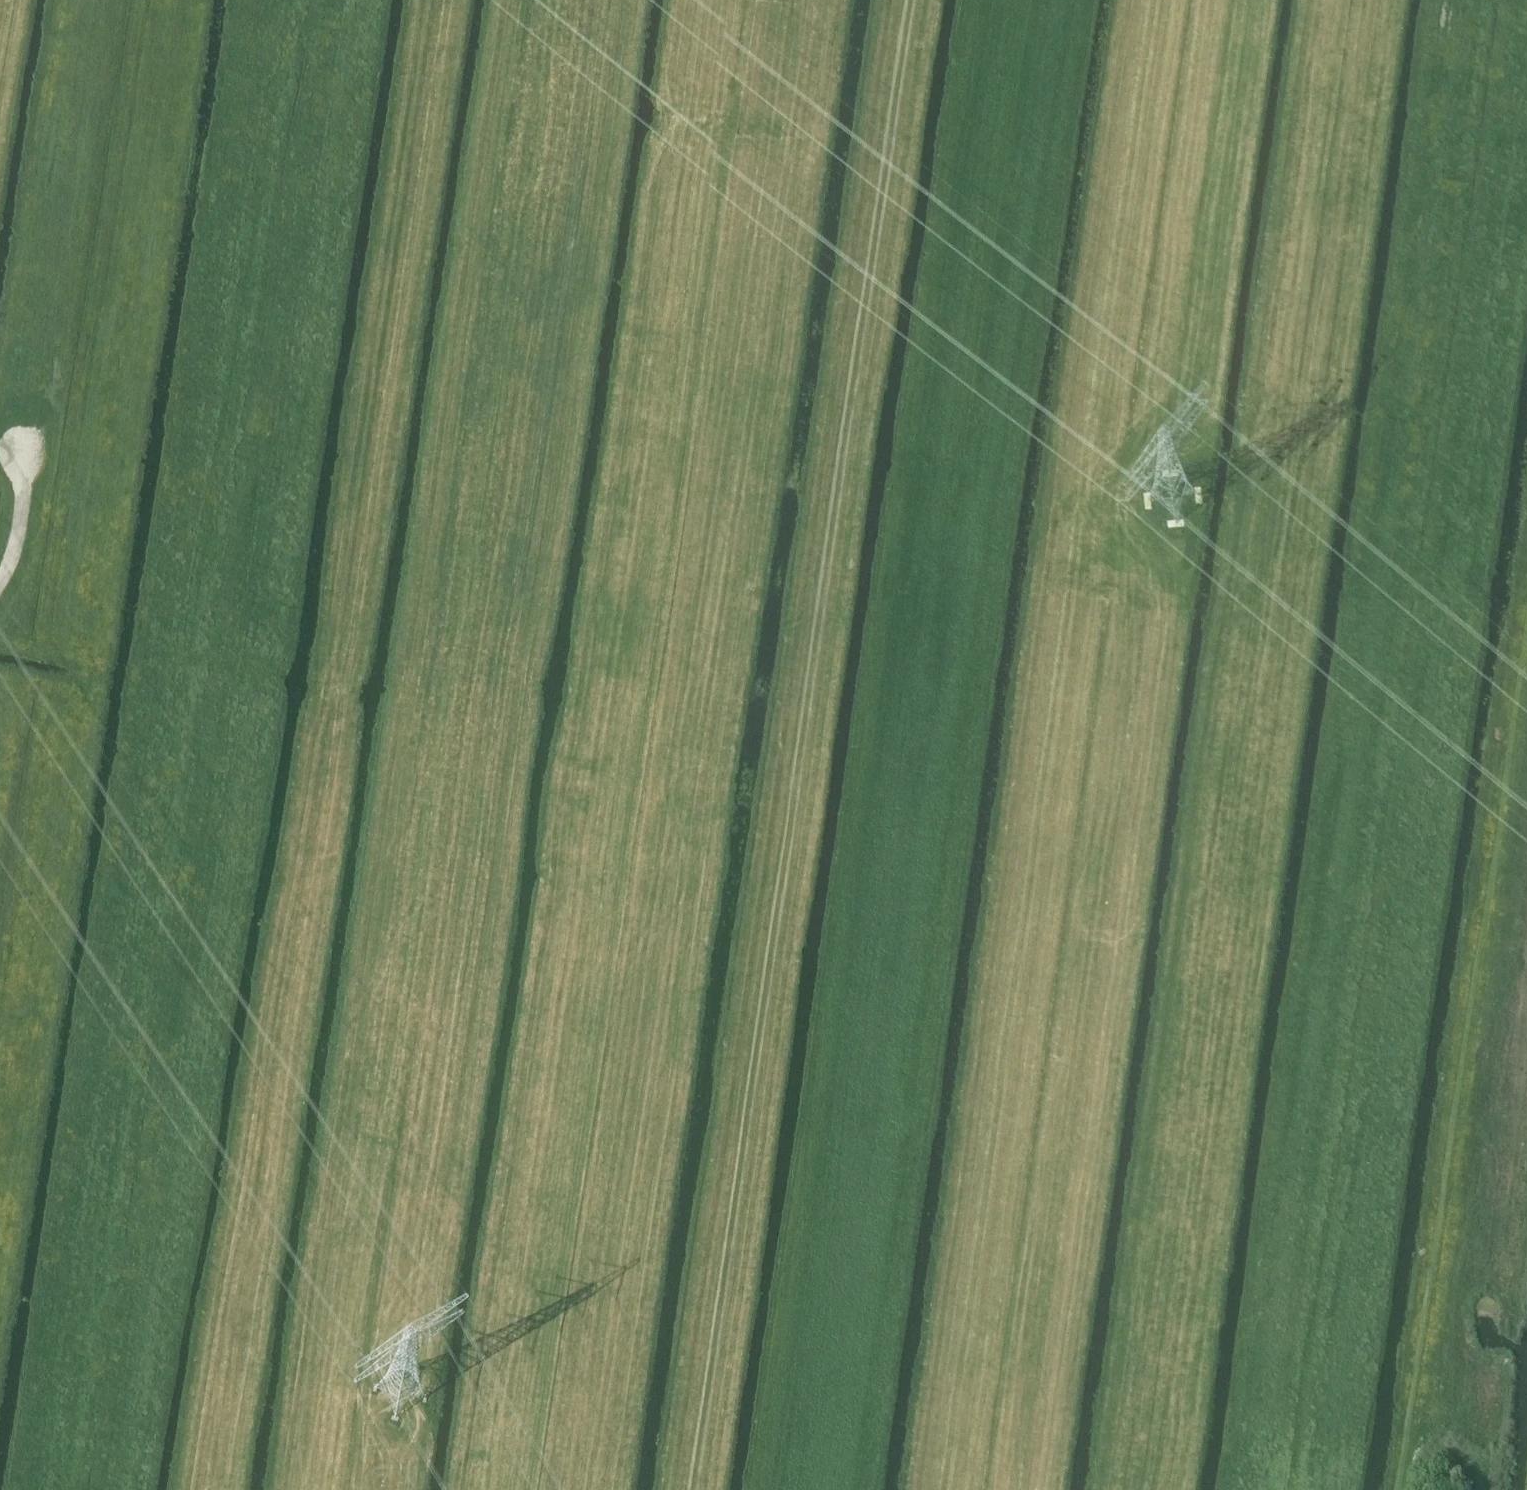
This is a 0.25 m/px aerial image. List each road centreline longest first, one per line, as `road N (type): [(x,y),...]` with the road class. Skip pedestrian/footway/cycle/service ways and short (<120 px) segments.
road 1 (track): [(906,0),(690,1489)]
road 2 (track): [(17,439),(24,540),(0,573)]

